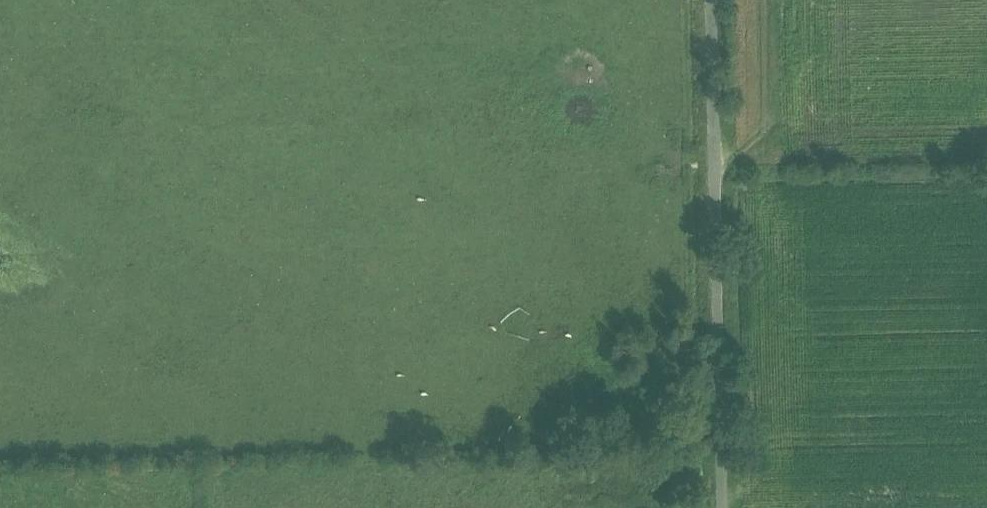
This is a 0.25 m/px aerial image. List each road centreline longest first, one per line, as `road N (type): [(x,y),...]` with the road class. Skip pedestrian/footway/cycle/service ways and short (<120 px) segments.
road 1 (unclassified): [(715,507),(706,0)]

